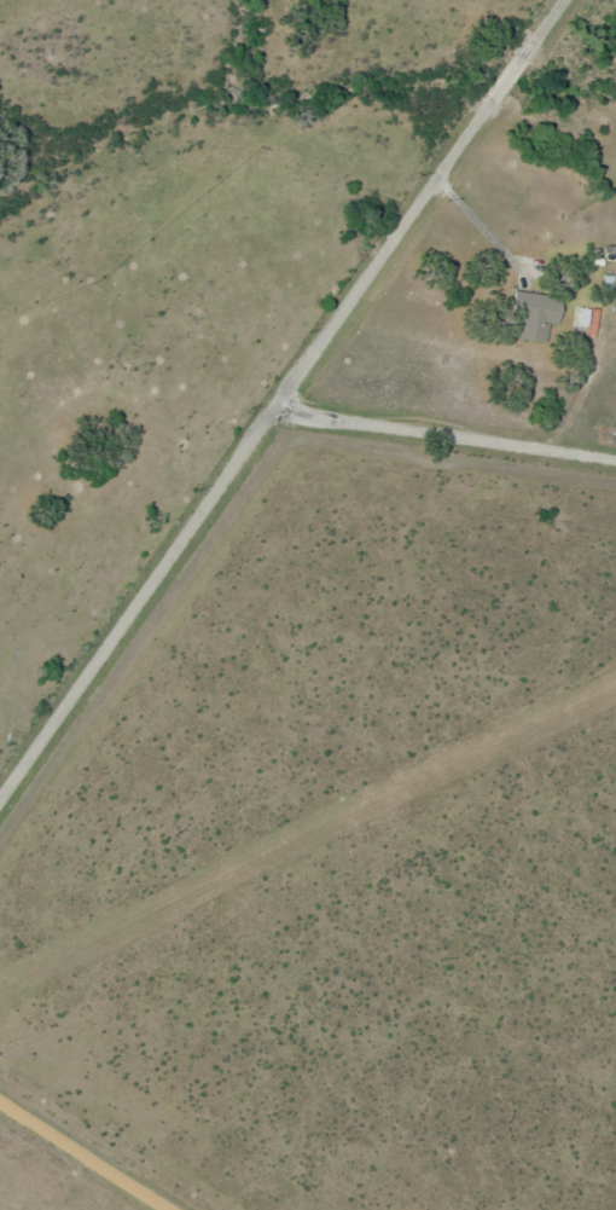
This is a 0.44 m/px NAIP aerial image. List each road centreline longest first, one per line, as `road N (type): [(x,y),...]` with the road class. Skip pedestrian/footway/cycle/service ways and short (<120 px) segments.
road 1 (residential): [(274,412),(560,0)]
road 2 (residential): [(0,794),(274,412)]
road 3 (residential): [(274,412),(615,462)]
road 4 (residential): [(0,1098),(184,1209)]

